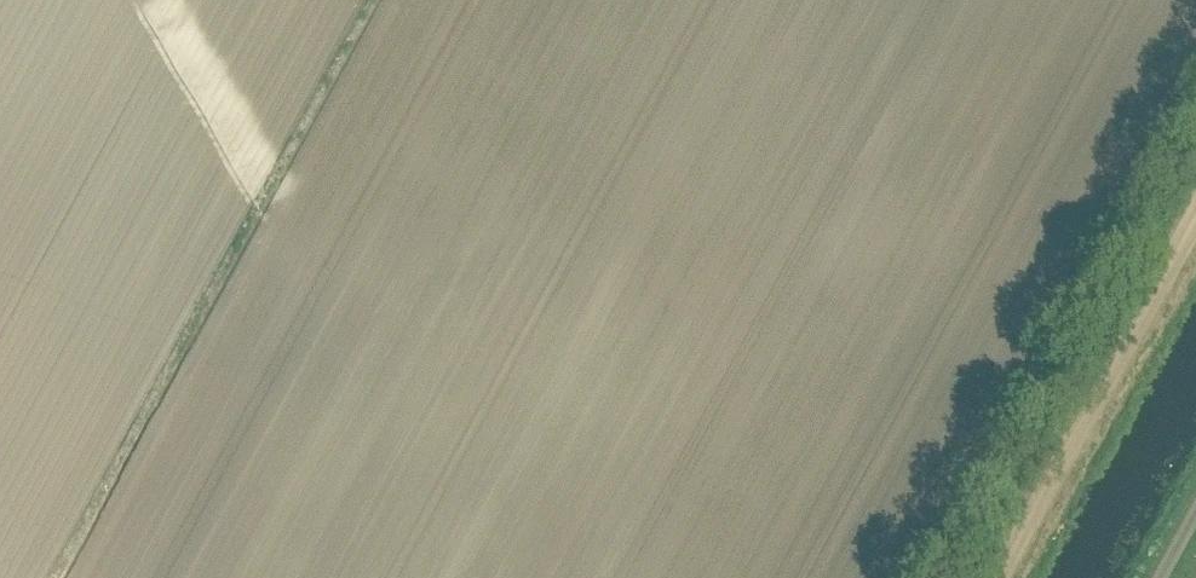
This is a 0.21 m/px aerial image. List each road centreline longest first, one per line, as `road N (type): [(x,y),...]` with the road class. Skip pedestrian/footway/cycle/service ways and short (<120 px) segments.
road 1 (track): [(1004,577),(1195,232)]

